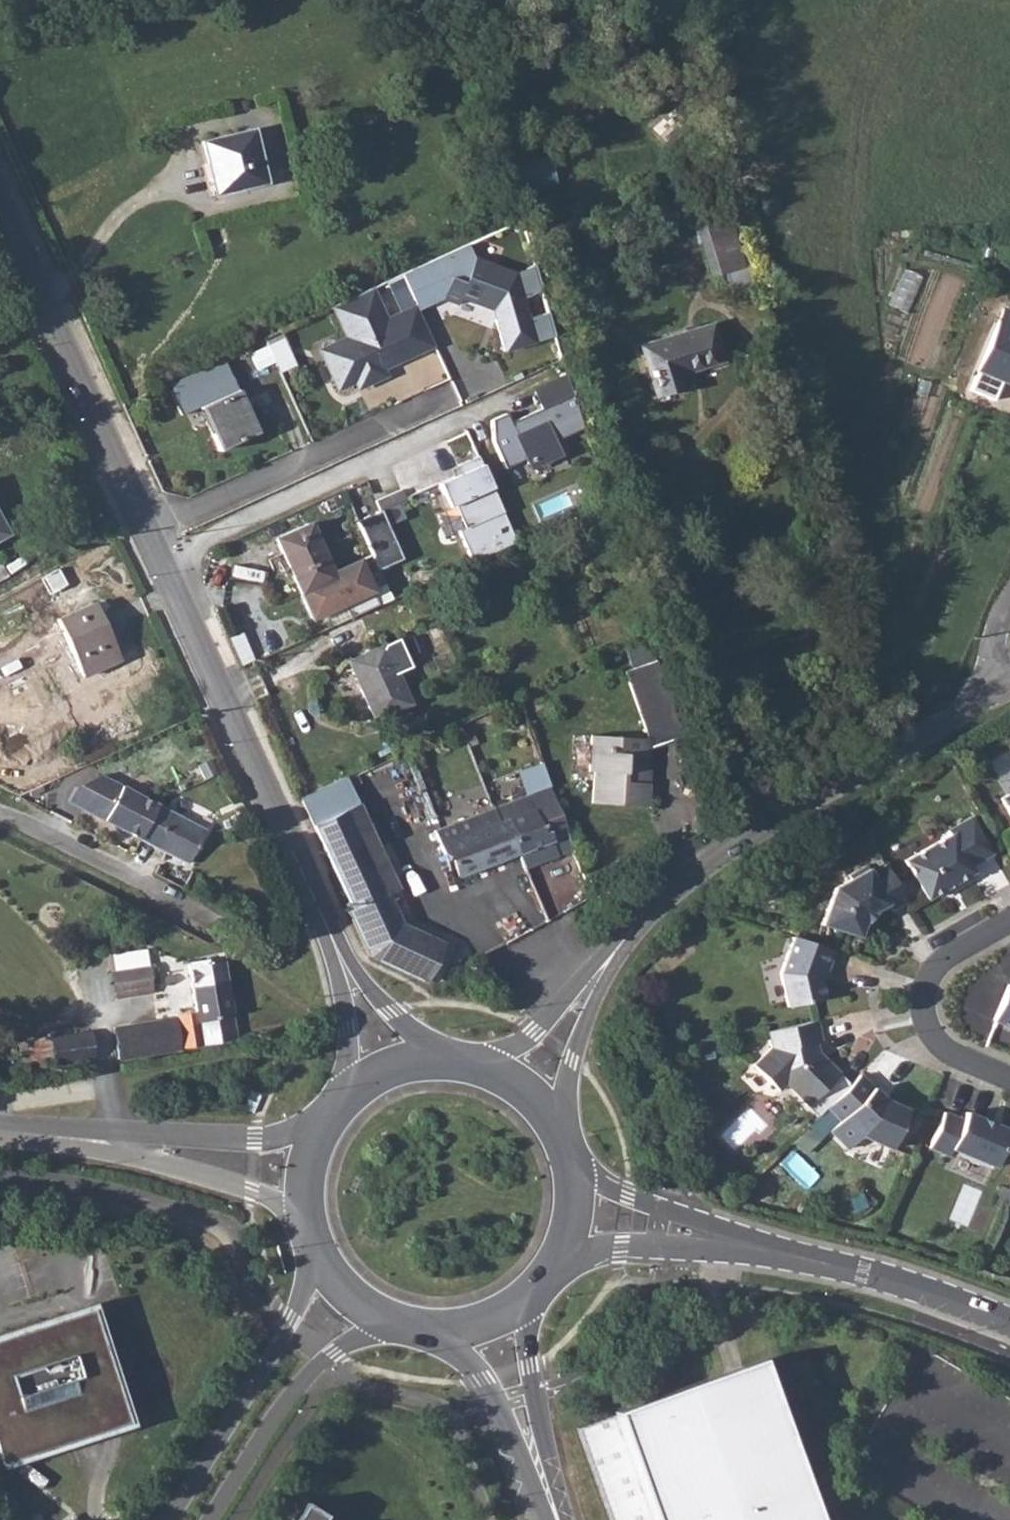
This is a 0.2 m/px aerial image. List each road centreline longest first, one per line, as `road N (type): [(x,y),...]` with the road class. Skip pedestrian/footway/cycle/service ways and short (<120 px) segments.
road 1 (secondary): [(0,212),(325,924)]
road 2 (unclassified): [(516,1088),(627,944),(692,876),(833,782),(982,706)]
road 3 (residential): [(699,1235),(864,1273),(1009,1321)]
road 4 (residential): [(313,1239),(292,1319),(169,1519)]
road 5 (unclassified): [(308,1186),(177,1155),(0,1136)]
road 6 (residential): [(210,1519),(275,1415),(319,1367),(387,1322)]
road 7 (residential): [(1009,926),(944,965),(925,993),(927,1020),(943,1047),(1009,1080)]
road 8 (residential): [(0,812),(174,894)]
road 9 (secondary): [(452,1066),(392,1014),(325,924)]
road 10 (secondary): [(325,924),(346,1030),(347,1104)]
road 11 (residential): [(557,1268),(624,1235),(699,1235)]
road 12 (residential): [(699,1235),(626,1208),(571,1164)]
road 13 (secondary): [(528,1429),(515,1369),(525,1305)]
road 14 (secondary): [(457,1333),(500,1375),(528,1429)]

